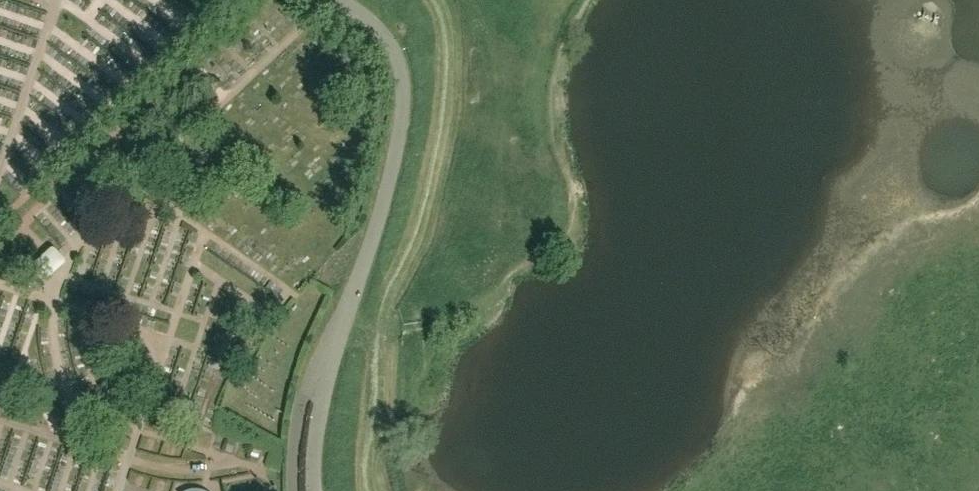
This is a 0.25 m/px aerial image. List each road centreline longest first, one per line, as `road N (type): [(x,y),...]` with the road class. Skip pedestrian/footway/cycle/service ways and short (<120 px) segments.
road 1 (unclassified): [(334,0),(387,40),(403,75),(404,106),(330,347),(314,490)]

